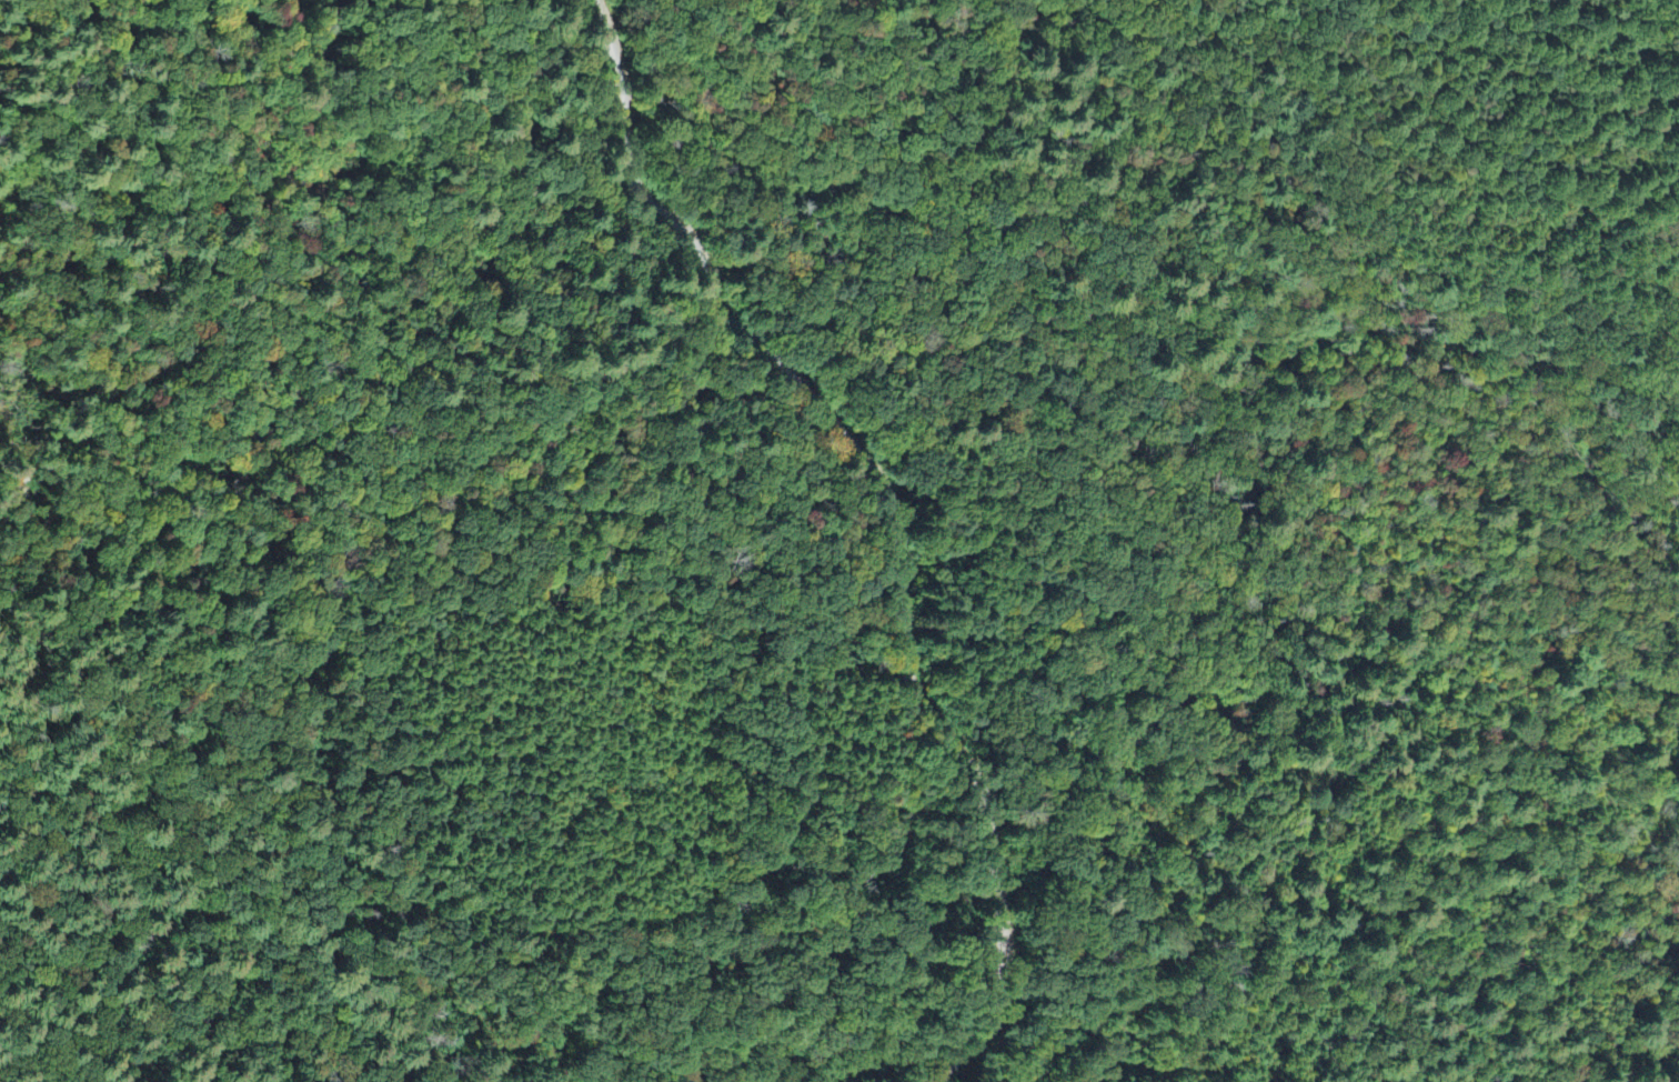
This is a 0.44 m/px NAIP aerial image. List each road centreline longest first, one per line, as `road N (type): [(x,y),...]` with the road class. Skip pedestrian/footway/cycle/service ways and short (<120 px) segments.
road 1 (track): [(1005,969),(1042,839),(1046,683),(1065,564),(1098,465),(1140,424),(1217,403),(1275,410),(1440,549)]
road 2 (track): [(952,741),(913,694),(901,664),(898,543),(877,473),(856,443),(732,328),(707,298),(702,258),(627,177),(619,83),(592,0)]
road 3 (track): [(940,1081),(997,1009),(1005,969),(986,811),(974,770),(952,741)]

